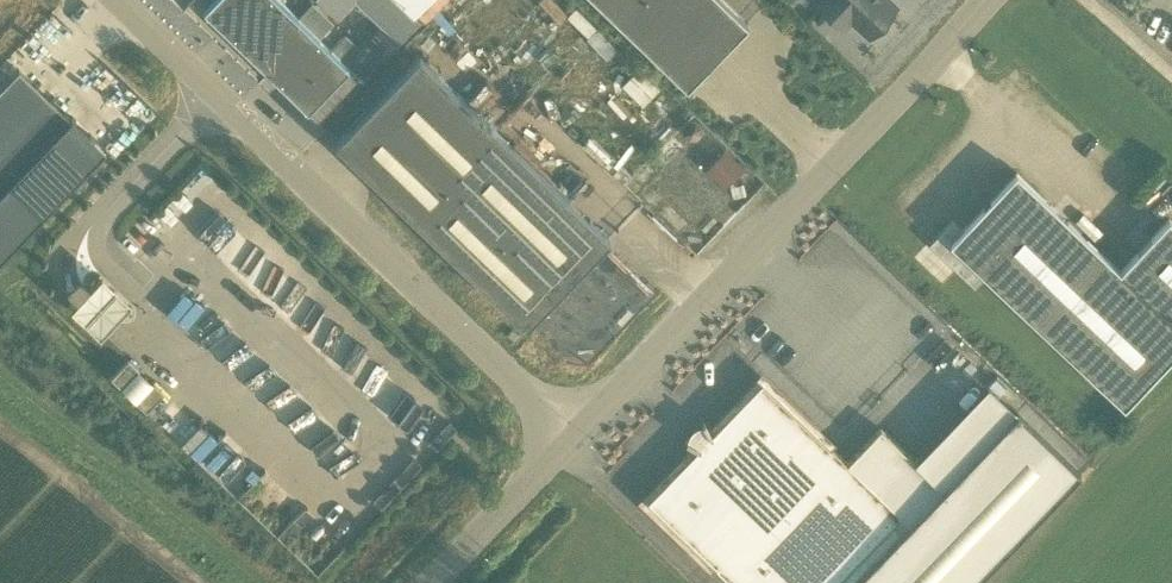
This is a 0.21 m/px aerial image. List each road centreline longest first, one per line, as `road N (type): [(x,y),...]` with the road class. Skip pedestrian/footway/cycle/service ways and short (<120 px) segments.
road 1 (unclassified): [(570,437),(119,0)]
road 2 (unclassified): [(570,437),(987,0)]
road 3 (track): [(0,375),(257,582)]
road 4 (unclassified): [(432,582),(570,437)]

